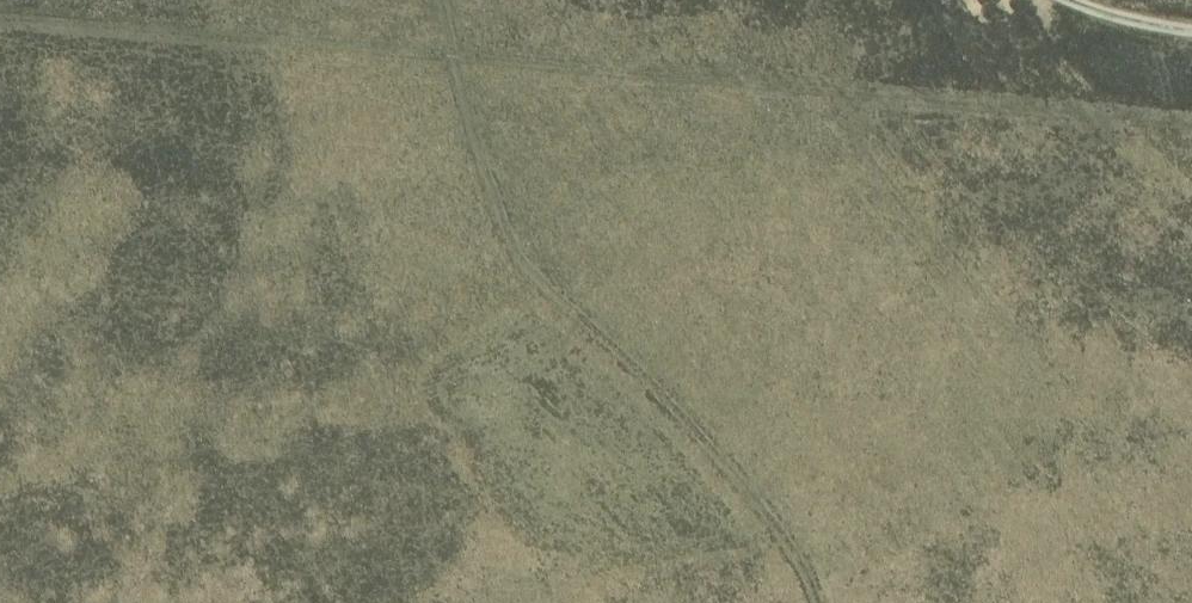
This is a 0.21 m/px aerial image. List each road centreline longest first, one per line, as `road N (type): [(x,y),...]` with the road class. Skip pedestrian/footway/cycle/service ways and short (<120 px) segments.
road 1 (track): [(1191,33),(1060,0)]

